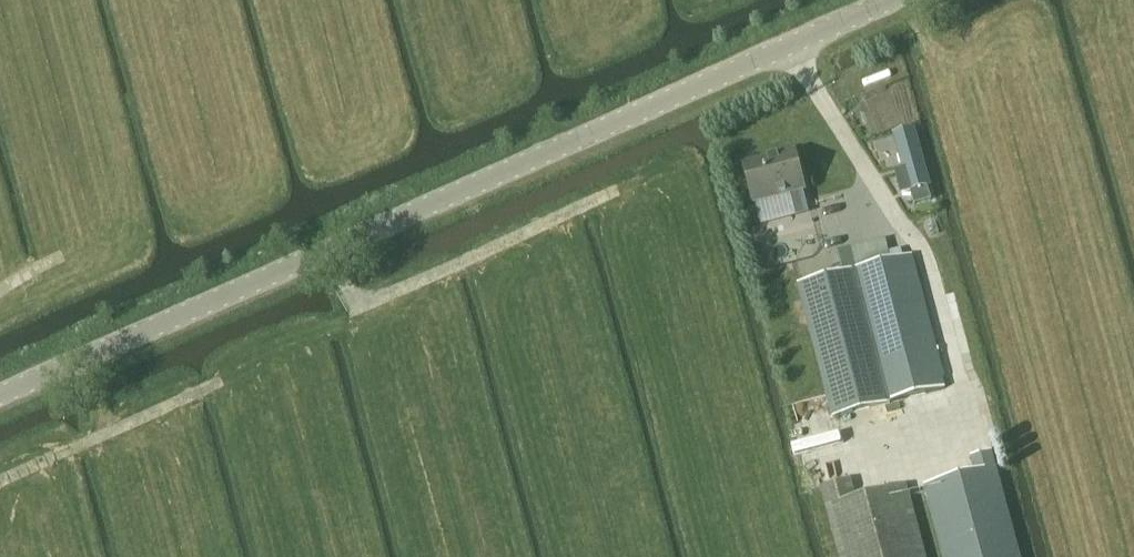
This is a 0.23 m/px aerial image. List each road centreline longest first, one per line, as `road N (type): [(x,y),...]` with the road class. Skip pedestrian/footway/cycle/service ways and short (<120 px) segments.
road 1 (unclassified): [(0,399),(907,0)]
road 2 (track): [(0,480),(217,383)]

